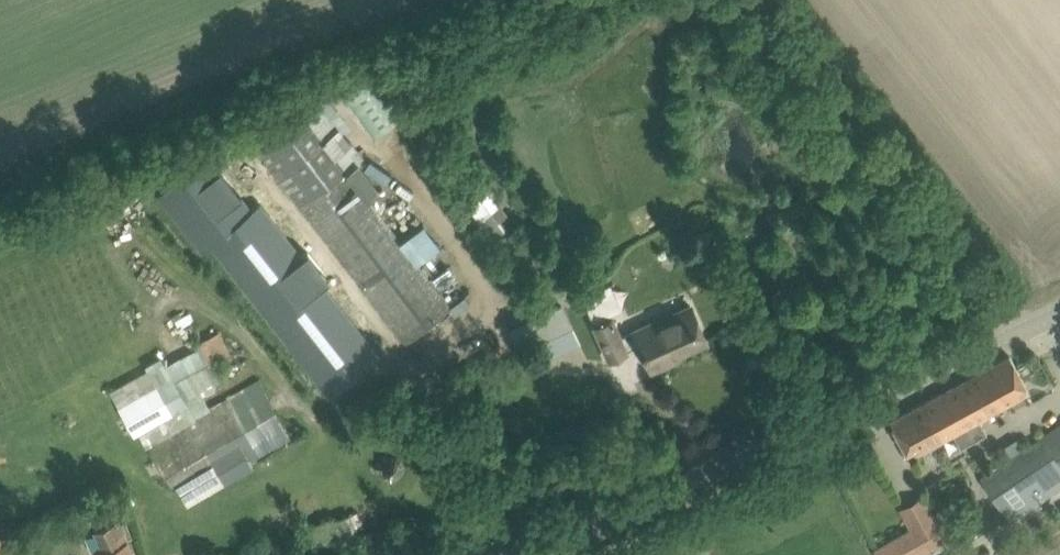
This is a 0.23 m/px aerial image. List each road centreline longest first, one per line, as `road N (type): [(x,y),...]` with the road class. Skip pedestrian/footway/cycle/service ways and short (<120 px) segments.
road 1 (unclassified): [(520,554),(1059,316)]

